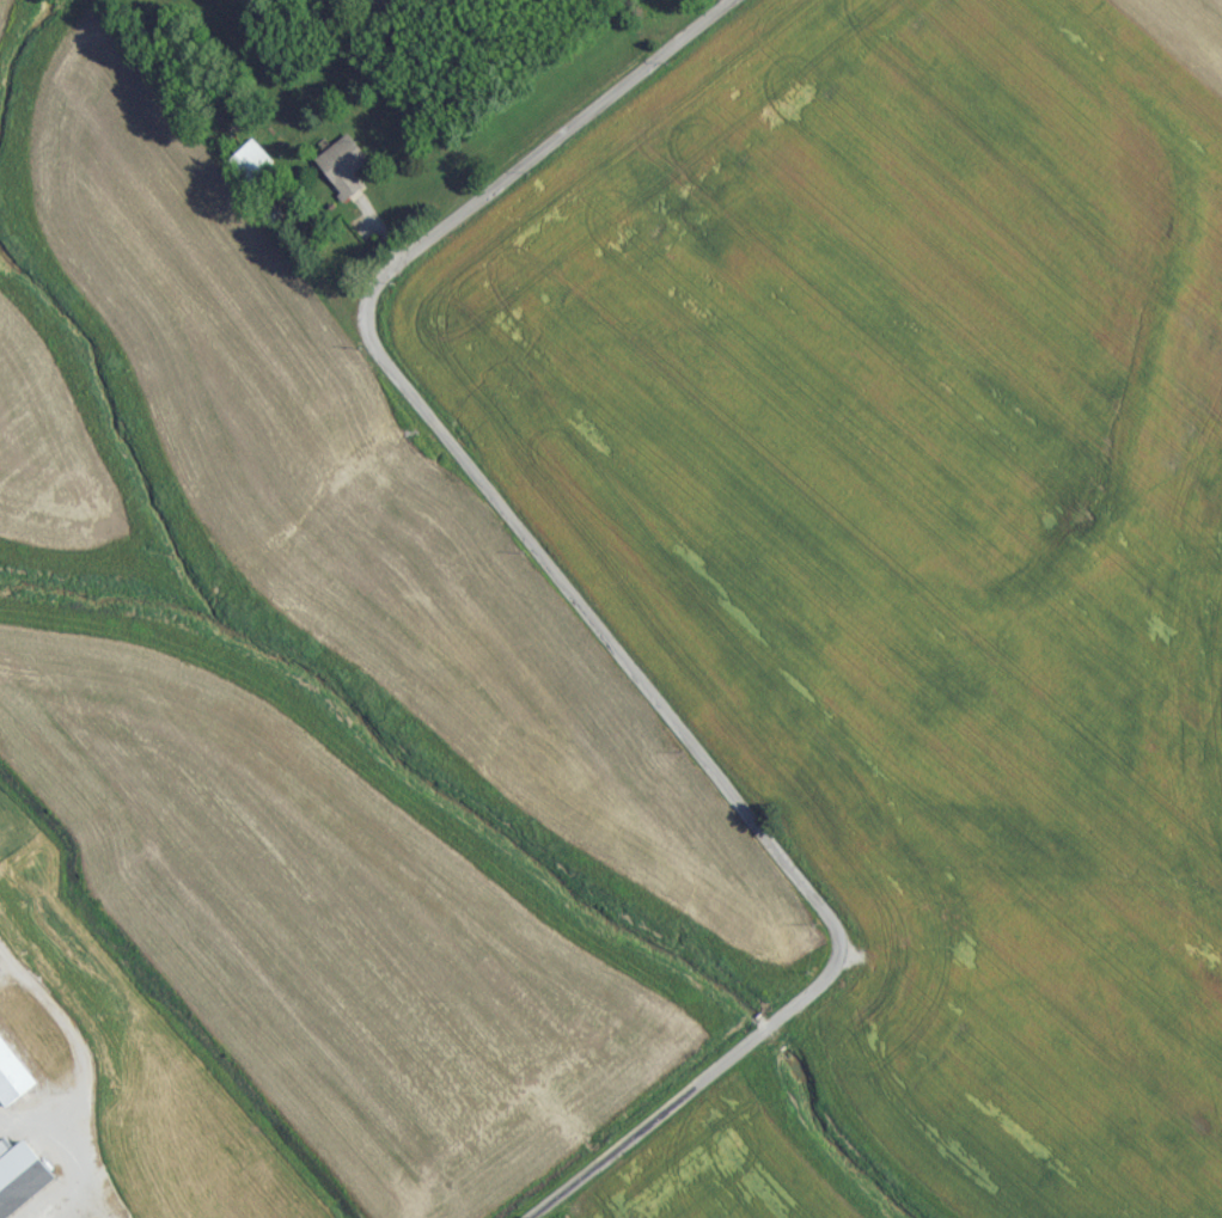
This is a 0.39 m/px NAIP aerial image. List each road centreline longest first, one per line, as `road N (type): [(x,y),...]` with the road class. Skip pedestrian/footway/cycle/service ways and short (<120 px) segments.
road 1 (residential): [(540,1217),(849,957),(375,355),(368,302),(737,0)]

